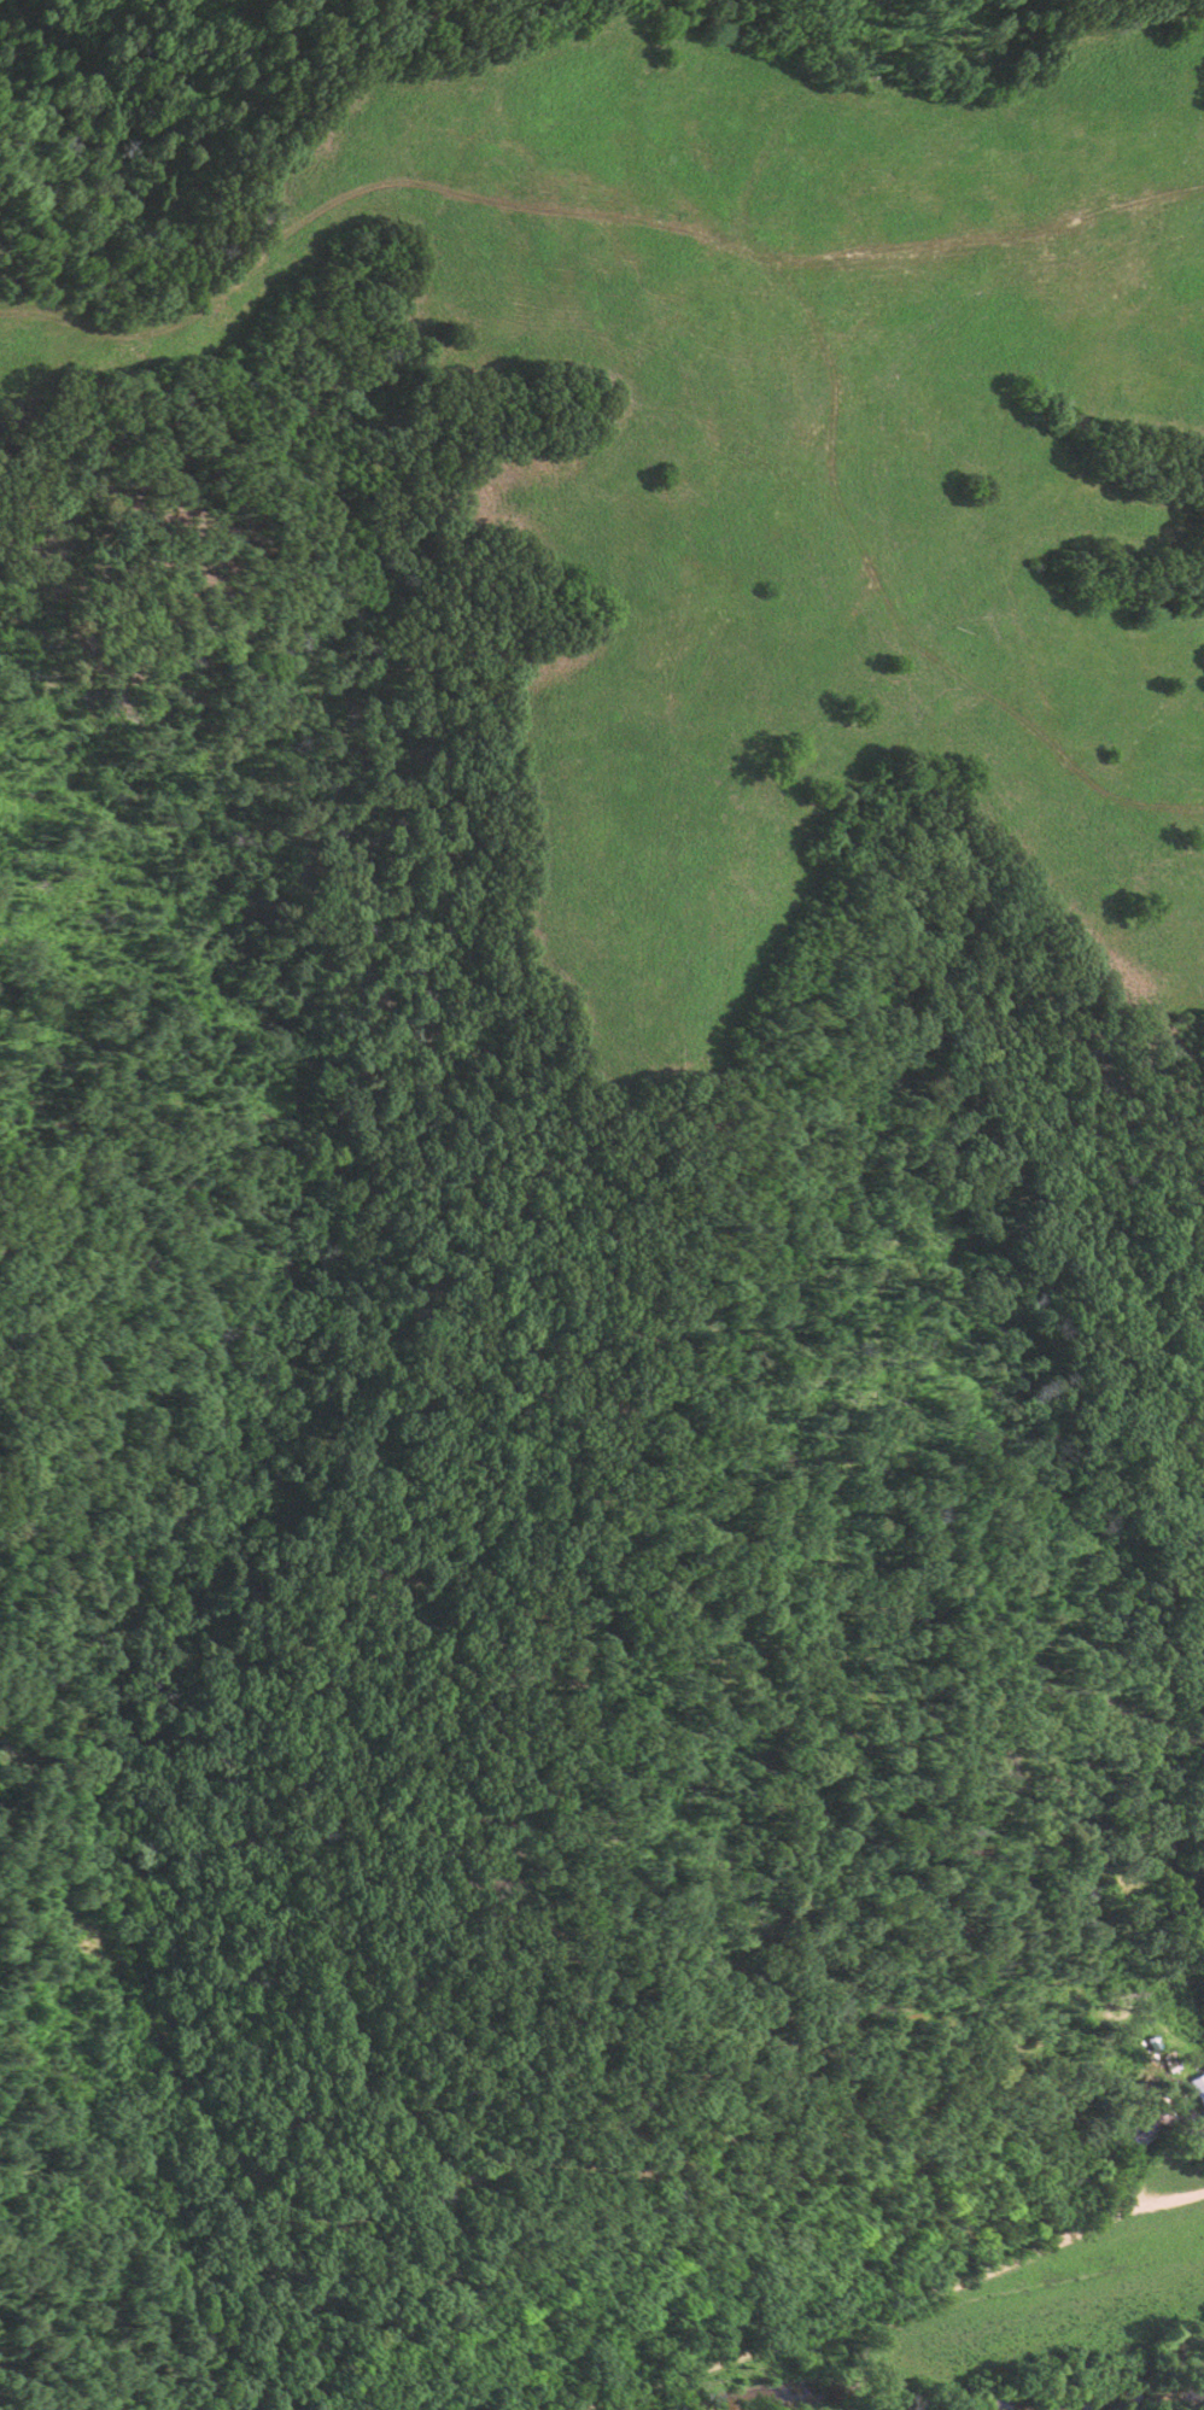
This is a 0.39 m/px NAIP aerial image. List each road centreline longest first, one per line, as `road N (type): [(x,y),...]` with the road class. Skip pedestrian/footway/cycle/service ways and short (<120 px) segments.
road 1 (residential): [(615,2409),(998,2274),(1133,2206),(1203,2194)]

